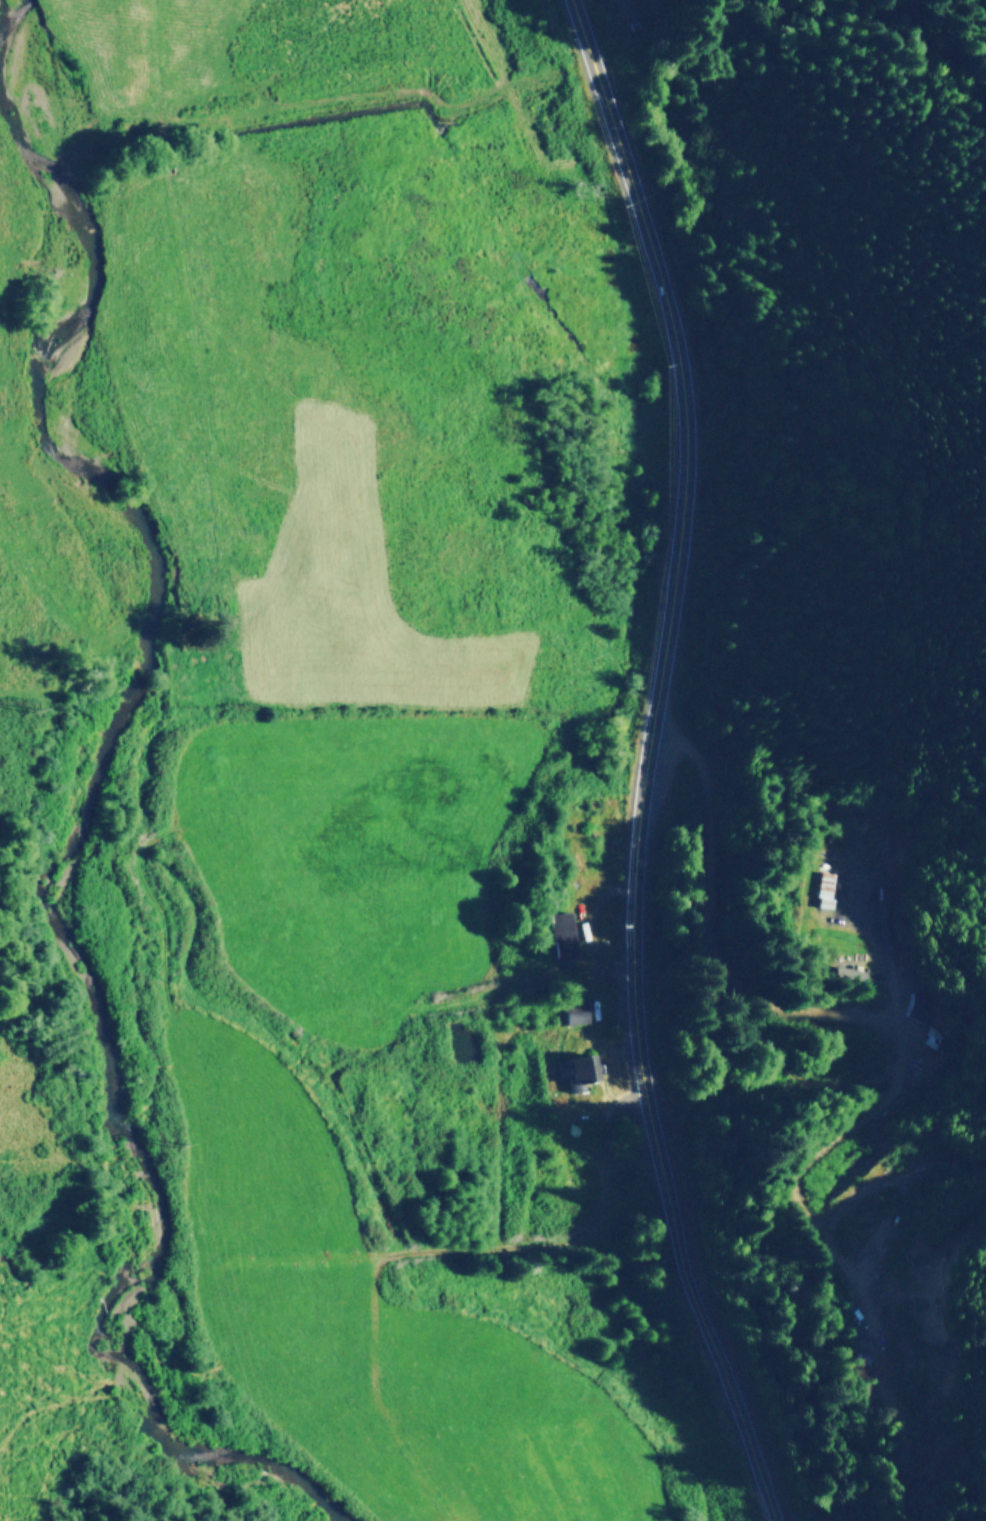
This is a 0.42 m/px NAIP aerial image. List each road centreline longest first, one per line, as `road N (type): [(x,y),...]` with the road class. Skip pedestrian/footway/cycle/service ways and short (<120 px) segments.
road 1 (tertiary): [(777,1520),(701,1306),(652,1085),(627,907),(686,492),(672,314),(574,0)]
road 2 (track): [(652,1085),(616,1110),(607,1188),(585,1225),(547,1242),(385,1253)]

